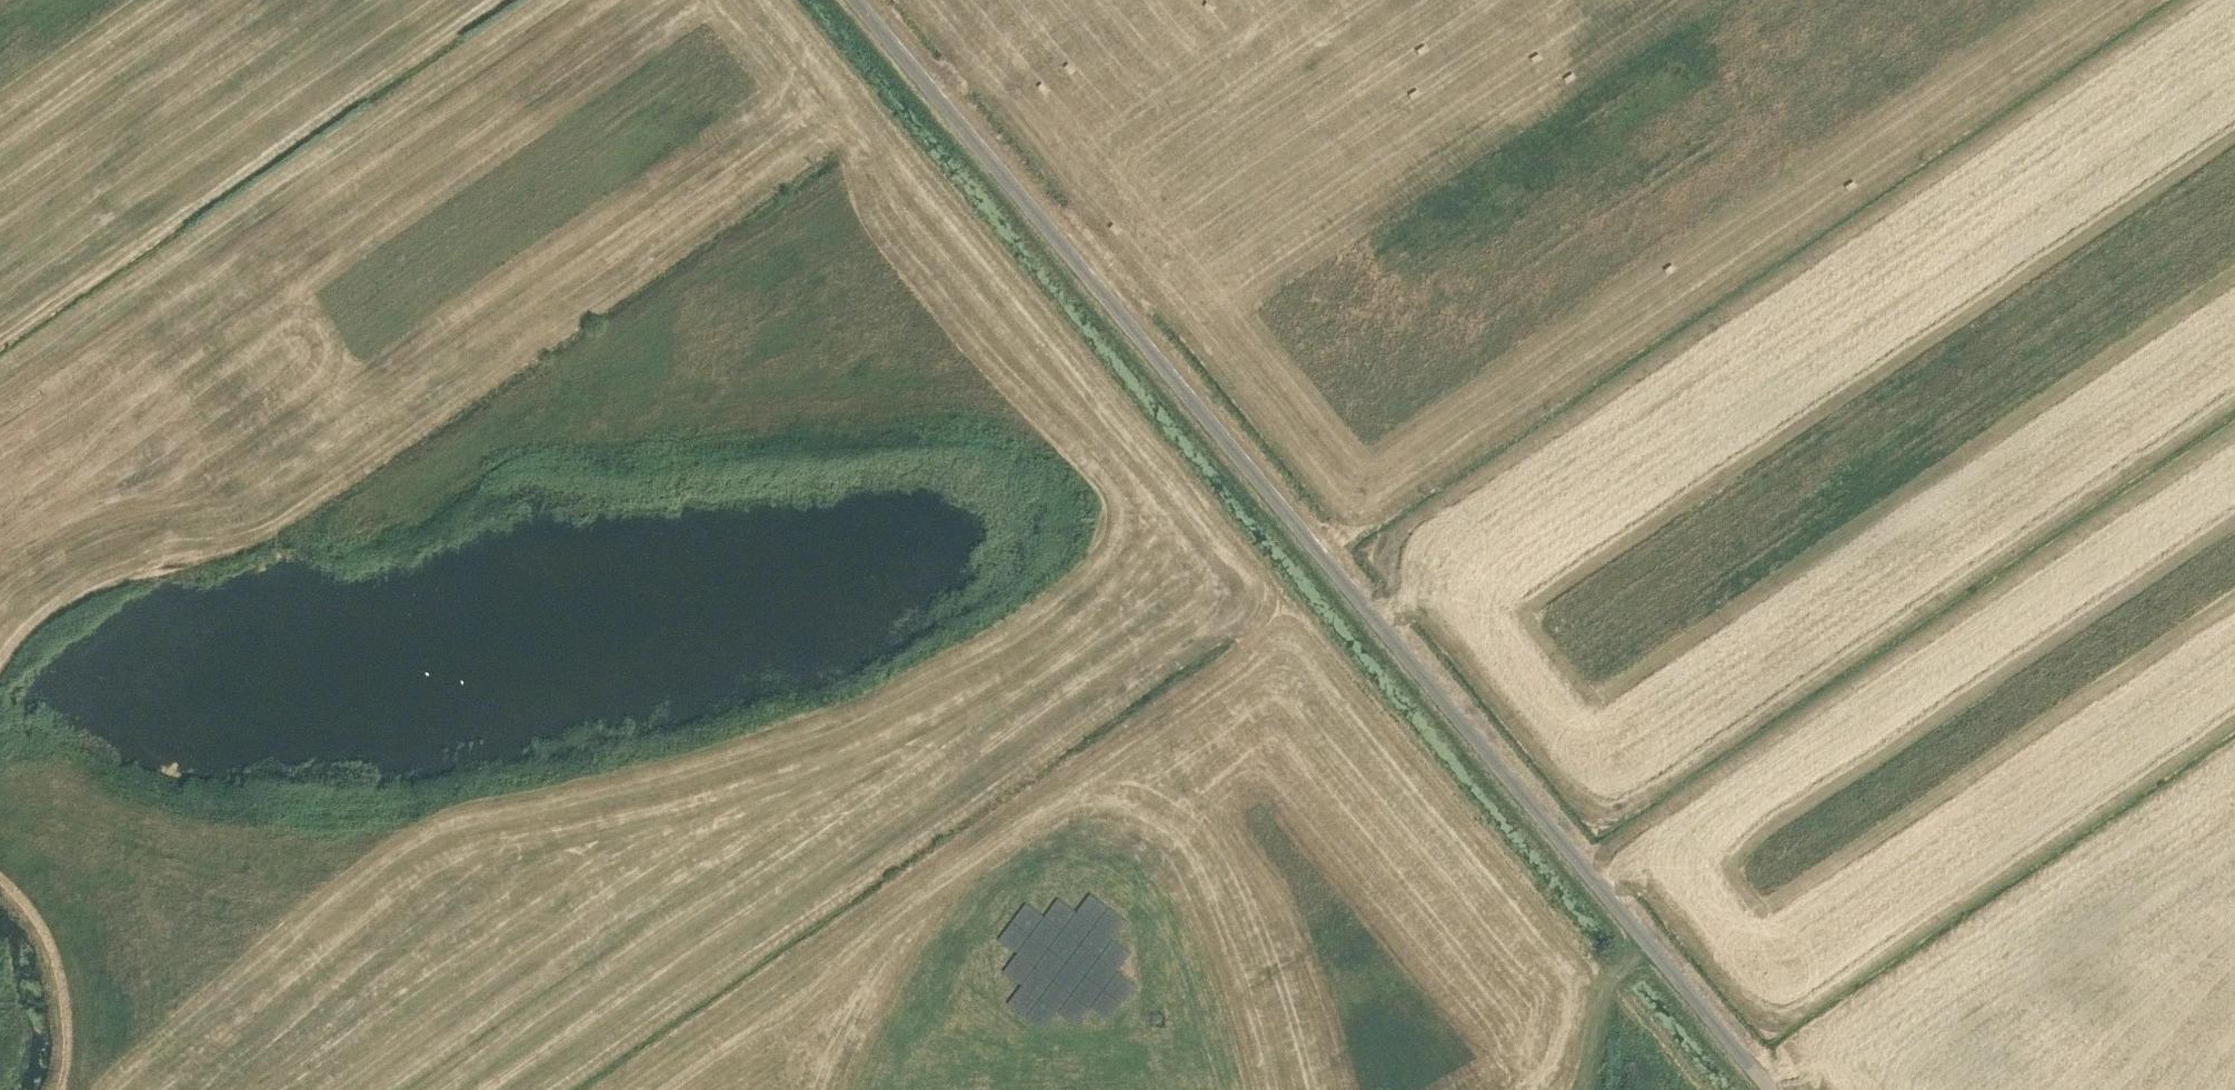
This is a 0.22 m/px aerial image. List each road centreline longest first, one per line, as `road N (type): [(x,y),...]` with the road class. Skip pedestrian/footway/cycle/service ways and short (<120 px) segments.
road 1 (unclassified): [(1766,1089),(855,0)]
road 2 (track): [(1203,1089),(1145,925),(1118,893),(1088,875),(1049,874),(1020,883),(991,919),(888,1089)]
road 3 (track): [(1645,944),(1603,985),(1588,1089)]

